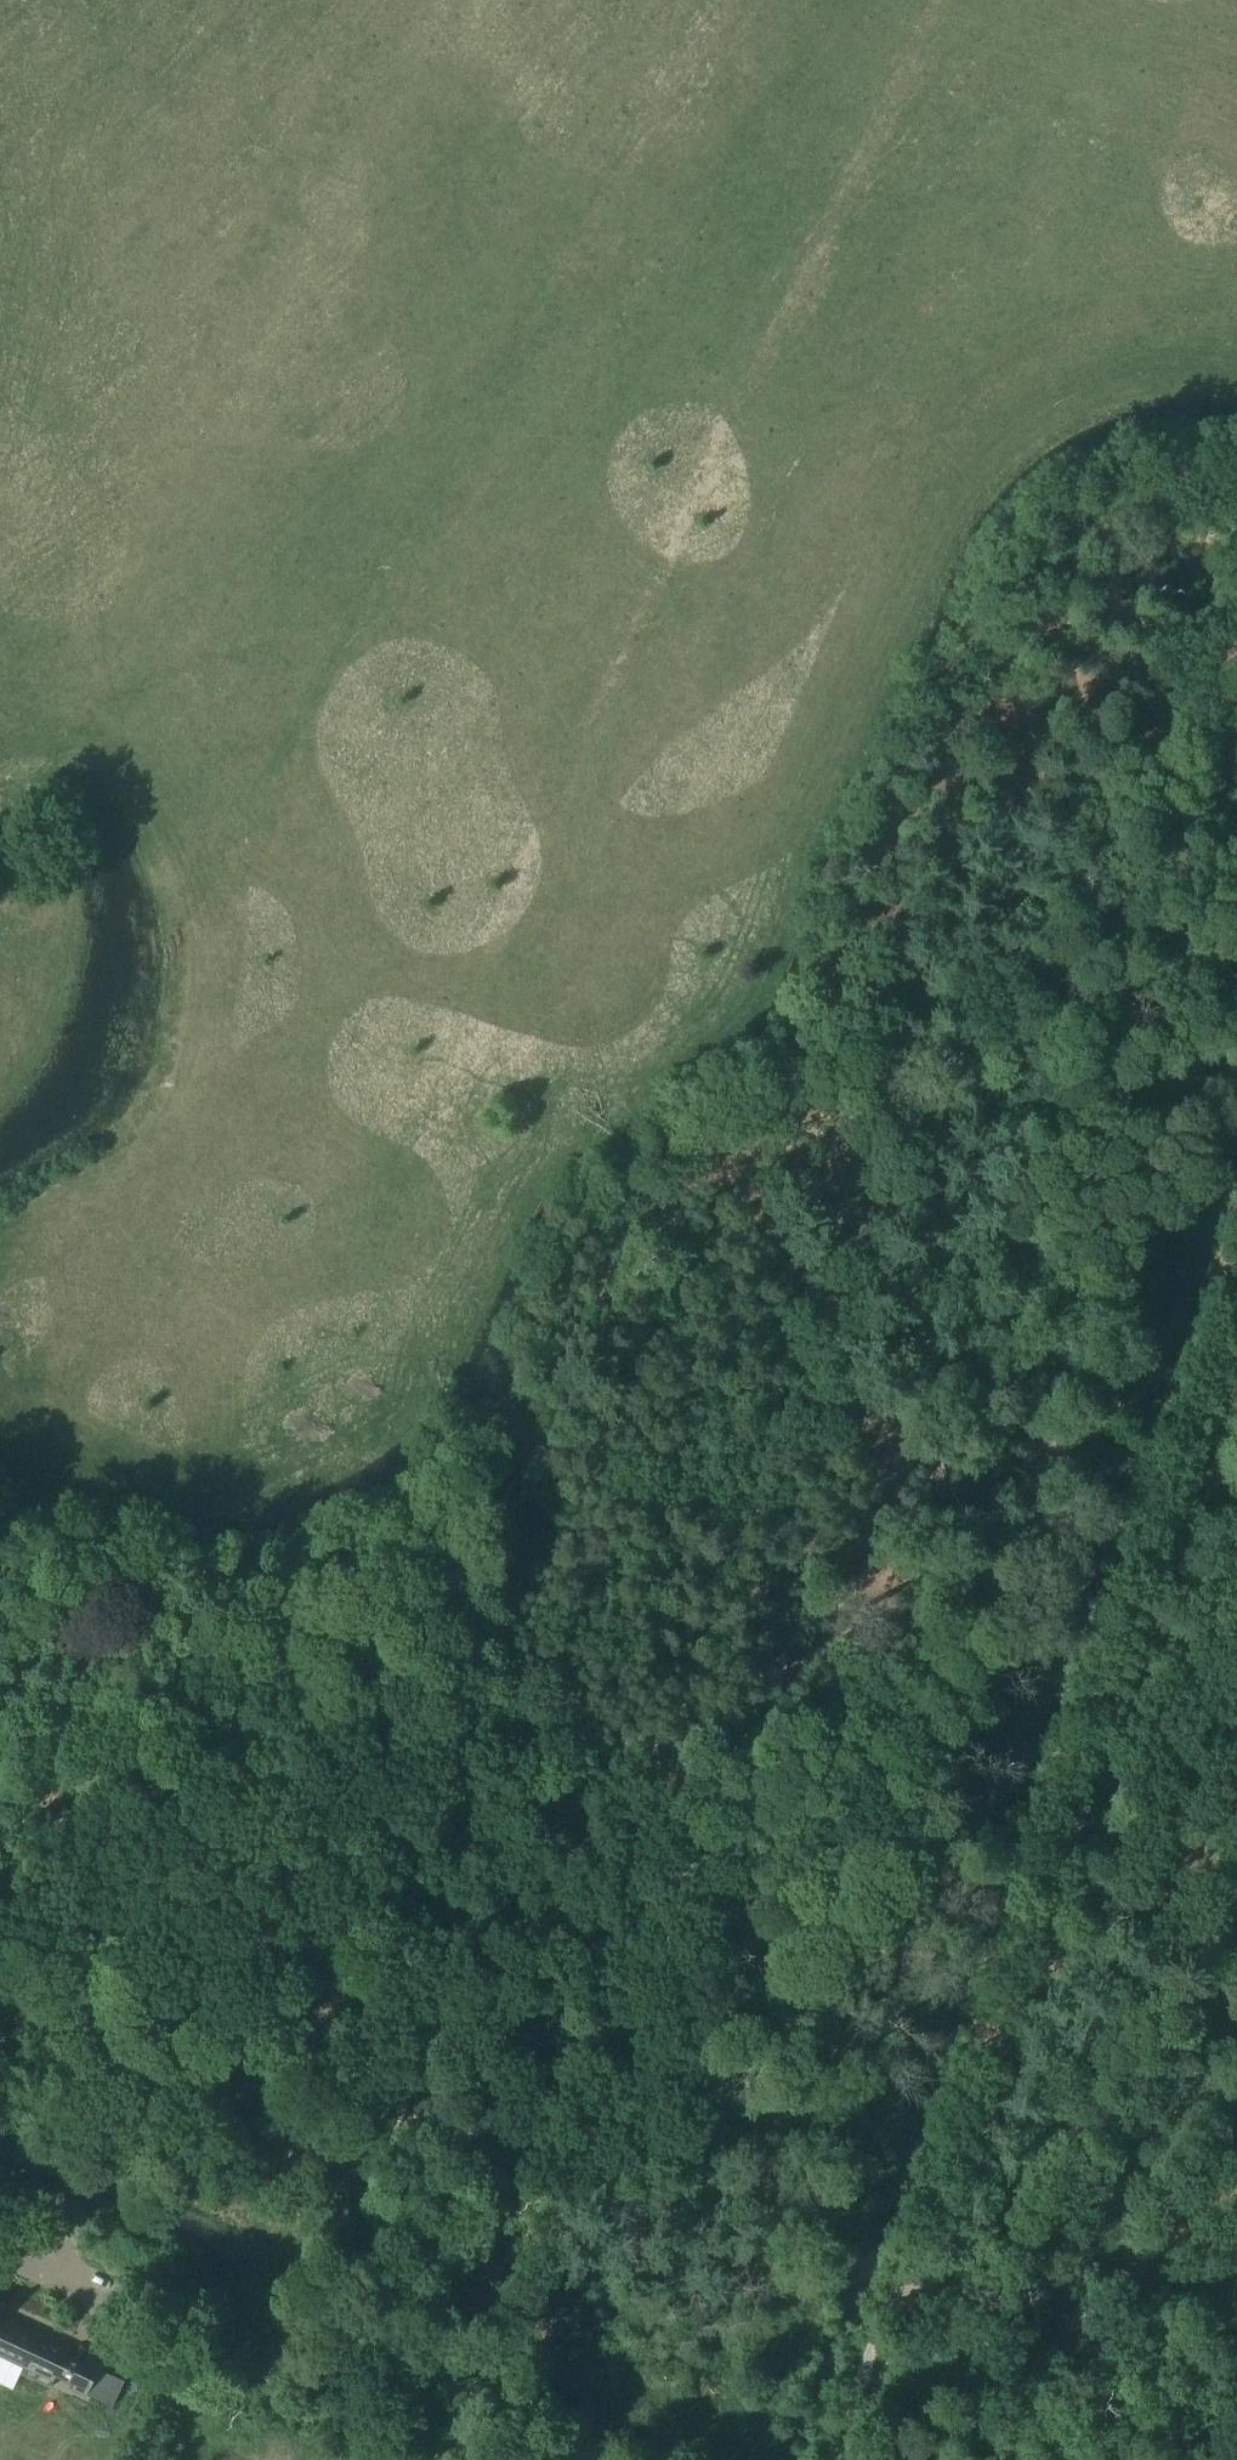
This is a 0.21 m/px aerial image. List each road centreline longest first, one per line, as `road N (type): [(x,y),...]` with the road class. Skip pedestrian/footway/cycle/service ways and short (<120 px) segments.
road 1 (track): [(950,2178),(1097,1722)]
road 2 (track): [(1097,1722),(1236,1304)]
road 3 (track): [(916,2270),(1030,2411),(1096,2459)]

